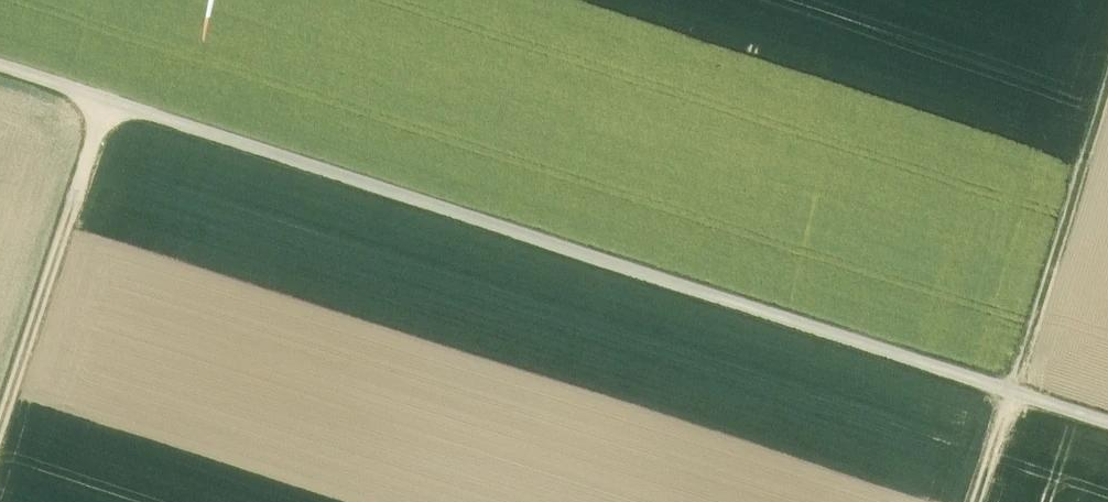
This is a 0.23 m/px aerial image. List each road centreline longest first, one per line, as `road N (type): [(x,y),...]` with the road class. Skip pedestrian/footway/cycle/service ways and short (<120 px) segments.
road 1 (track): [(0,66),(1107,422)]
road 2 (track): [(1107,79),(973,501)]
road 3 (track): [(104,100),(0,422)]

